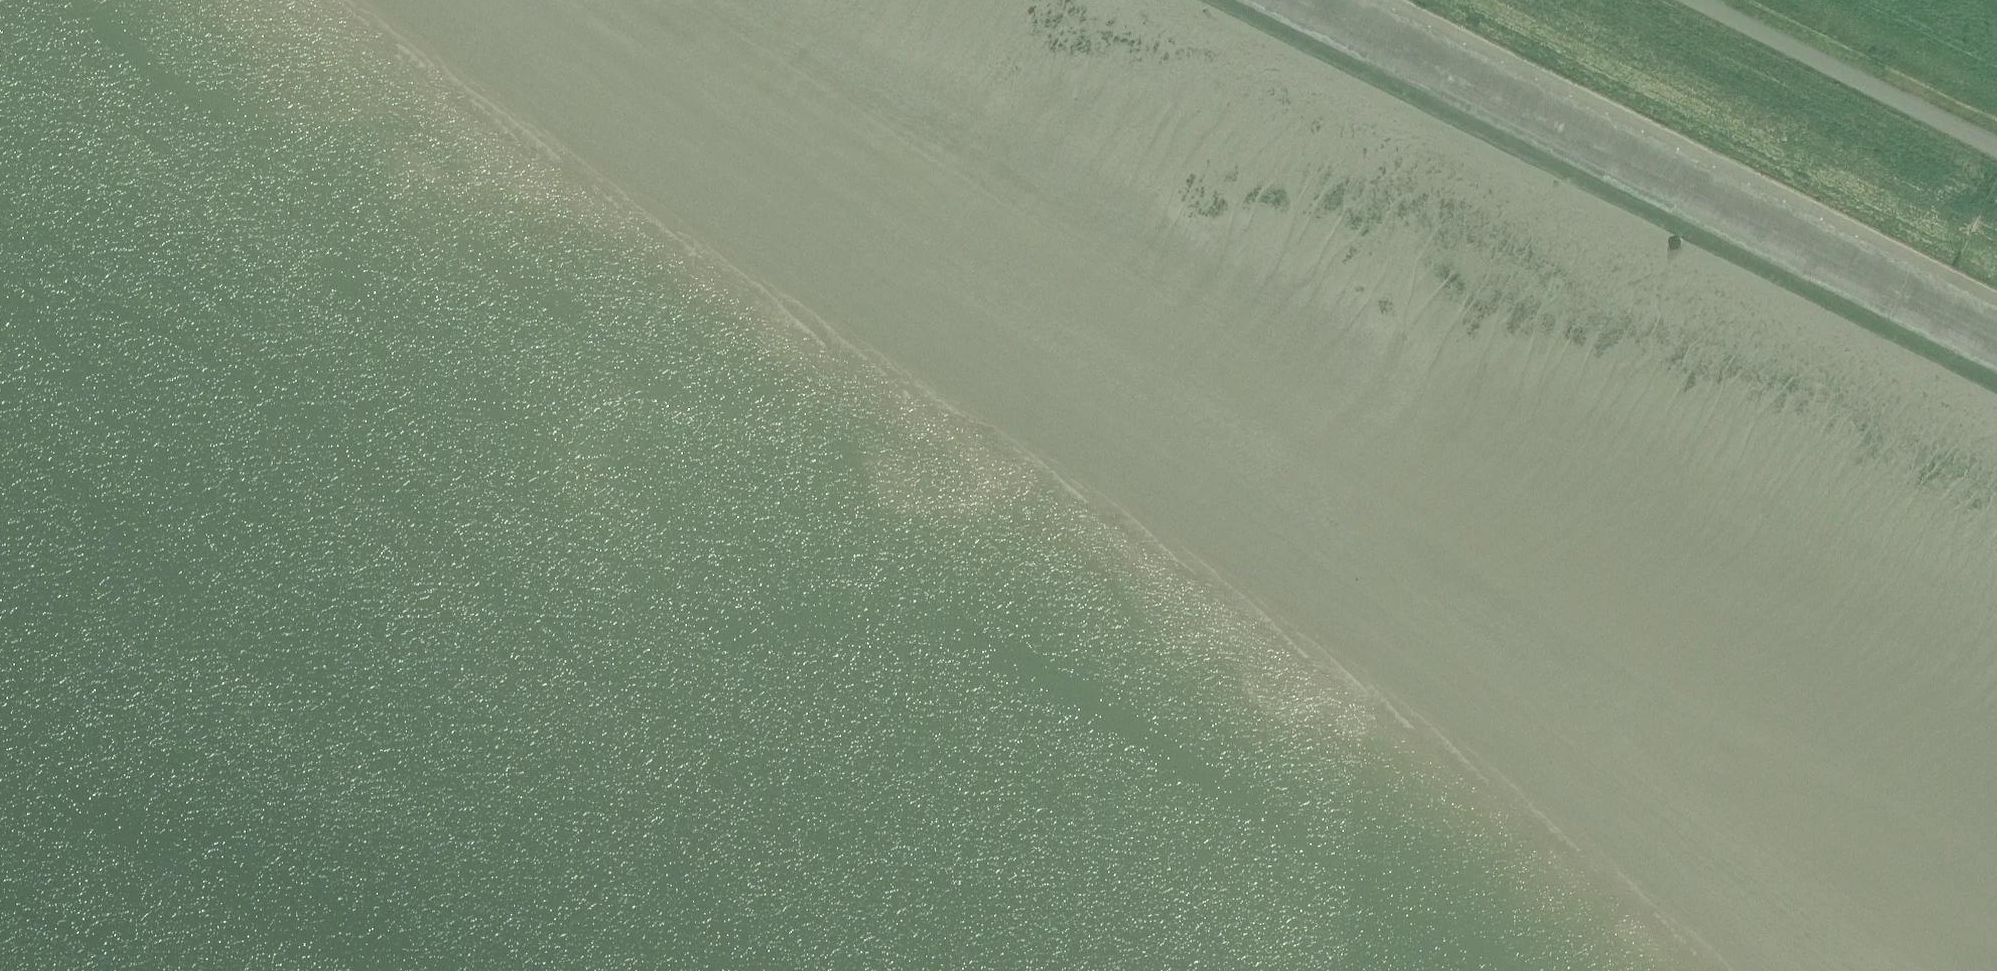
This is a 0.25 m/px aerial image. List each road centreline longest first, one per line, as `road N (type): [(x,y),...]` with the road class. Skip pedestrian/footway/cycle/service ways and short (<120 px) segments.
road 1 (unclassified): [(1996,139),(1711,0)]

